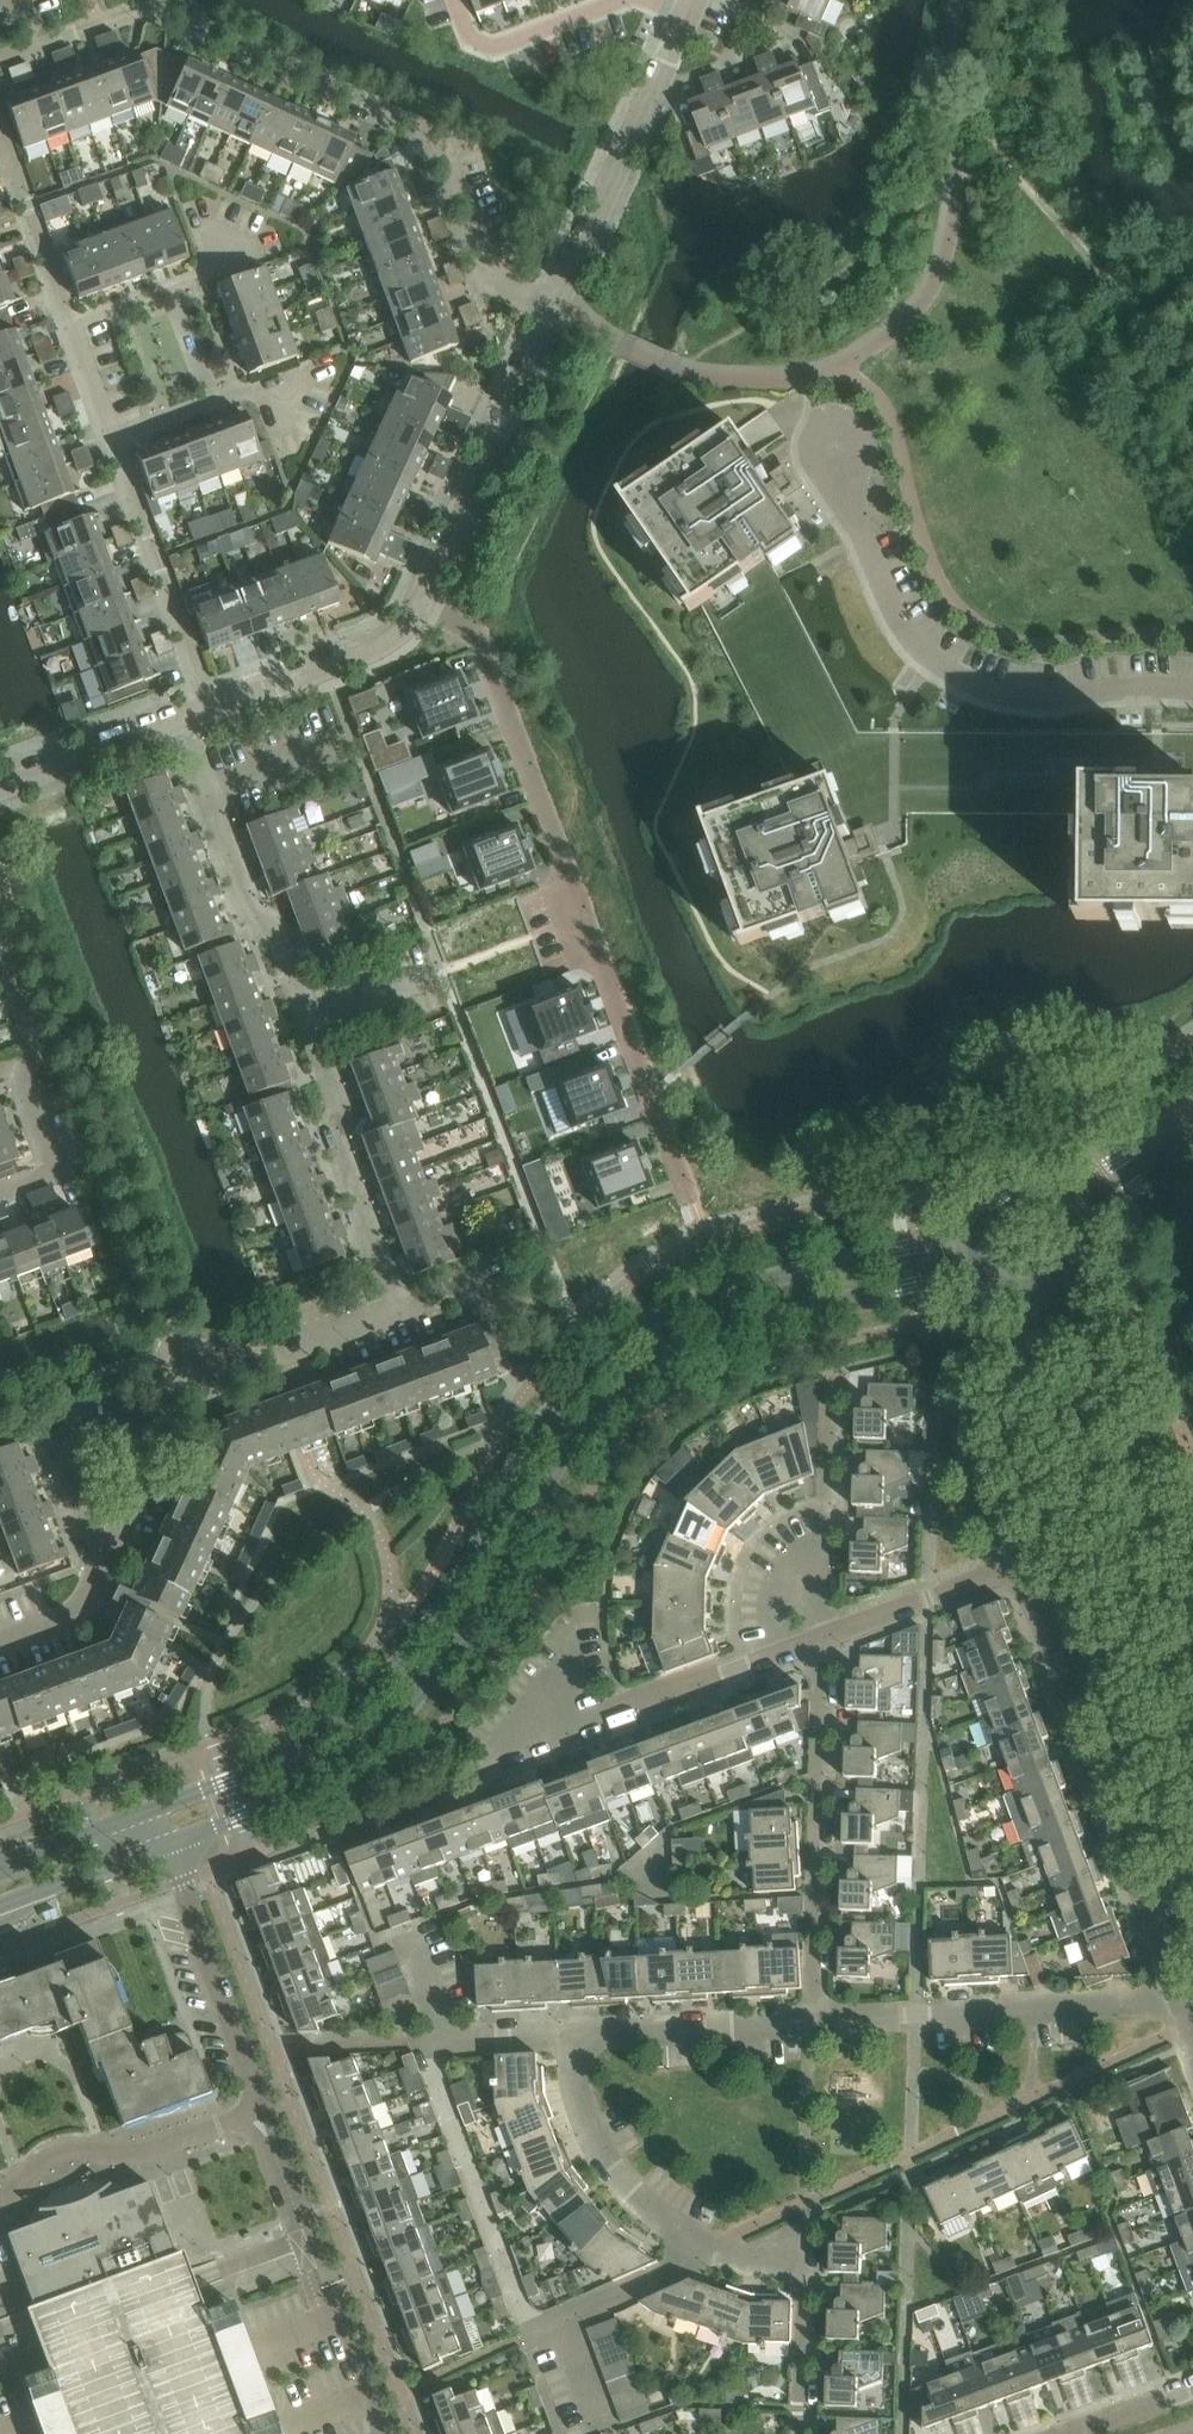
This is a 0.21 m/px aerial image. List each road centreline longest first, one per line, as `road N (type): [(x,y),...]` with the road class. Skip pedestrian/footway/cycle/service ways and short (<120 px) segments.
road 1 (tertiary): [(971,1226),(662,1310),(622,1332),(528,1450),(463,1578),(368,1694),(300,1746),(159,1814)]
road 2 (tertiary): [(171,1849),(304,1786),(372,1740),(451,1663),(577,1433),(622,1391),(729,1331),(979,1272)]
road 3 (residential): [(420,605),(478,636),(700,1242)]
road 4 (residential): [(0,63),(154,7),(431,135),(490,278),(554,309)]
road 5 (residential): [(1188,2012),(1016,1569),(828,1637)]
road 6 (residential): [(398,1315),(329,1140),(337,1111),(304,1021),(274,940),(246,913),(181,724)]
road 7 (tertiary): [(1016,1295),(1192,1766)]
road 8 (residential): [(834,450),(895,611),(909,635),(955,673),(1026,699),(1138,687),(1192,690)]
road 9 (unclassified): [(817,2024),(828,1637)]
road 10 (residential): [(817,2024),(1188,2012)]
road 11 (tertiary): [(1192,1619),(1069,1275)]
road 12 (unclassified): [(388,2433),(265,2106)]
road 13 (residential): [(420,605),(554,309)]
road 14 (residential): [(554,309),(686,19)]
road 15 (residential): [(0,941),(42,1047),(27,1080),(61,1173),(0,1196)]
road 16 (unclassified): [(0,2206),(15,2201),(29,2172),(56,2154),(96,2147),(127,2152),(265,2106)]
road 17 (residential): [(210,714),(112,439)]
road 18 (residential): [(725,2250),(647,2201),(587,2120),(575,2037)]
road 19 (unclassified): [(265,2106),(171,1849)]
road 20 (residential): [(103,1574),(143,1464),(123,1433),(98,1431),(72,1454),(82,1513)]
road 21 (residential): [(828,1637),(838,1371)]
road 22 (residential): [(575,2037),(817,2024)]
road 23 (residential): [(210,714),(379,648),(404,630),(420,605)]
road 24 (unclassified): [(811,2433),(812,2206)]
road 25 (residential): [(828,1637),(623,1708)]
road 26 (unclassified): [(725,2250),(535,2336)]
road 27 (residential): [(627,0),(497,49),(466,31),(455,0)]
road 28 (residential): [(70,325),(205,276),(237,223)]
road 29 (residential): [(70,325),(0,135)]
road 30 (residential): [(112,439),(245,390),(300,408)]
road 31 (residential): [(0,787),(181,724)]
road 32 (tertiary): [(0,1914),(171,1849)]
road 33 (tertiary): [(159,1814),(0,1870)]
road 34 (tertiary): [(1192,1112),(1064,1200)]
road 35 (residential): [(427,2042),(575,2037)]
road 36 (tertiary): [(1080,1230),(1192,1146)]
road 37 (unclassified): [(1071,2433),(1192,2388)]
road 38 (residential): [(0,1641),(70,1618),(103,1574)]
road 39 (residential): [(281,1354),(398,1315)]
road 40 (residential): [(112,439),(70,325)]

